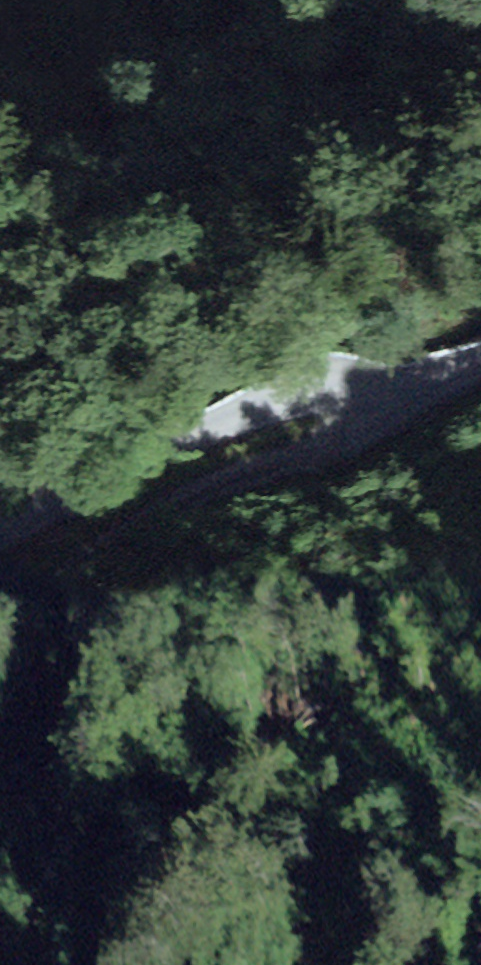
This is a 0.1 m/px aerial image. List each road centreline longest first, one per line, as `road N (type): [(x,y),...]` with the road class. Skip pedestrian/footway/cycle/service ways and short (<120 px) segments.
road 1 (unclassified): [(480,340),(259,417),(0,527)]
road 2 (track): [(0,584),(102,516),(228,465),(315,398)]

